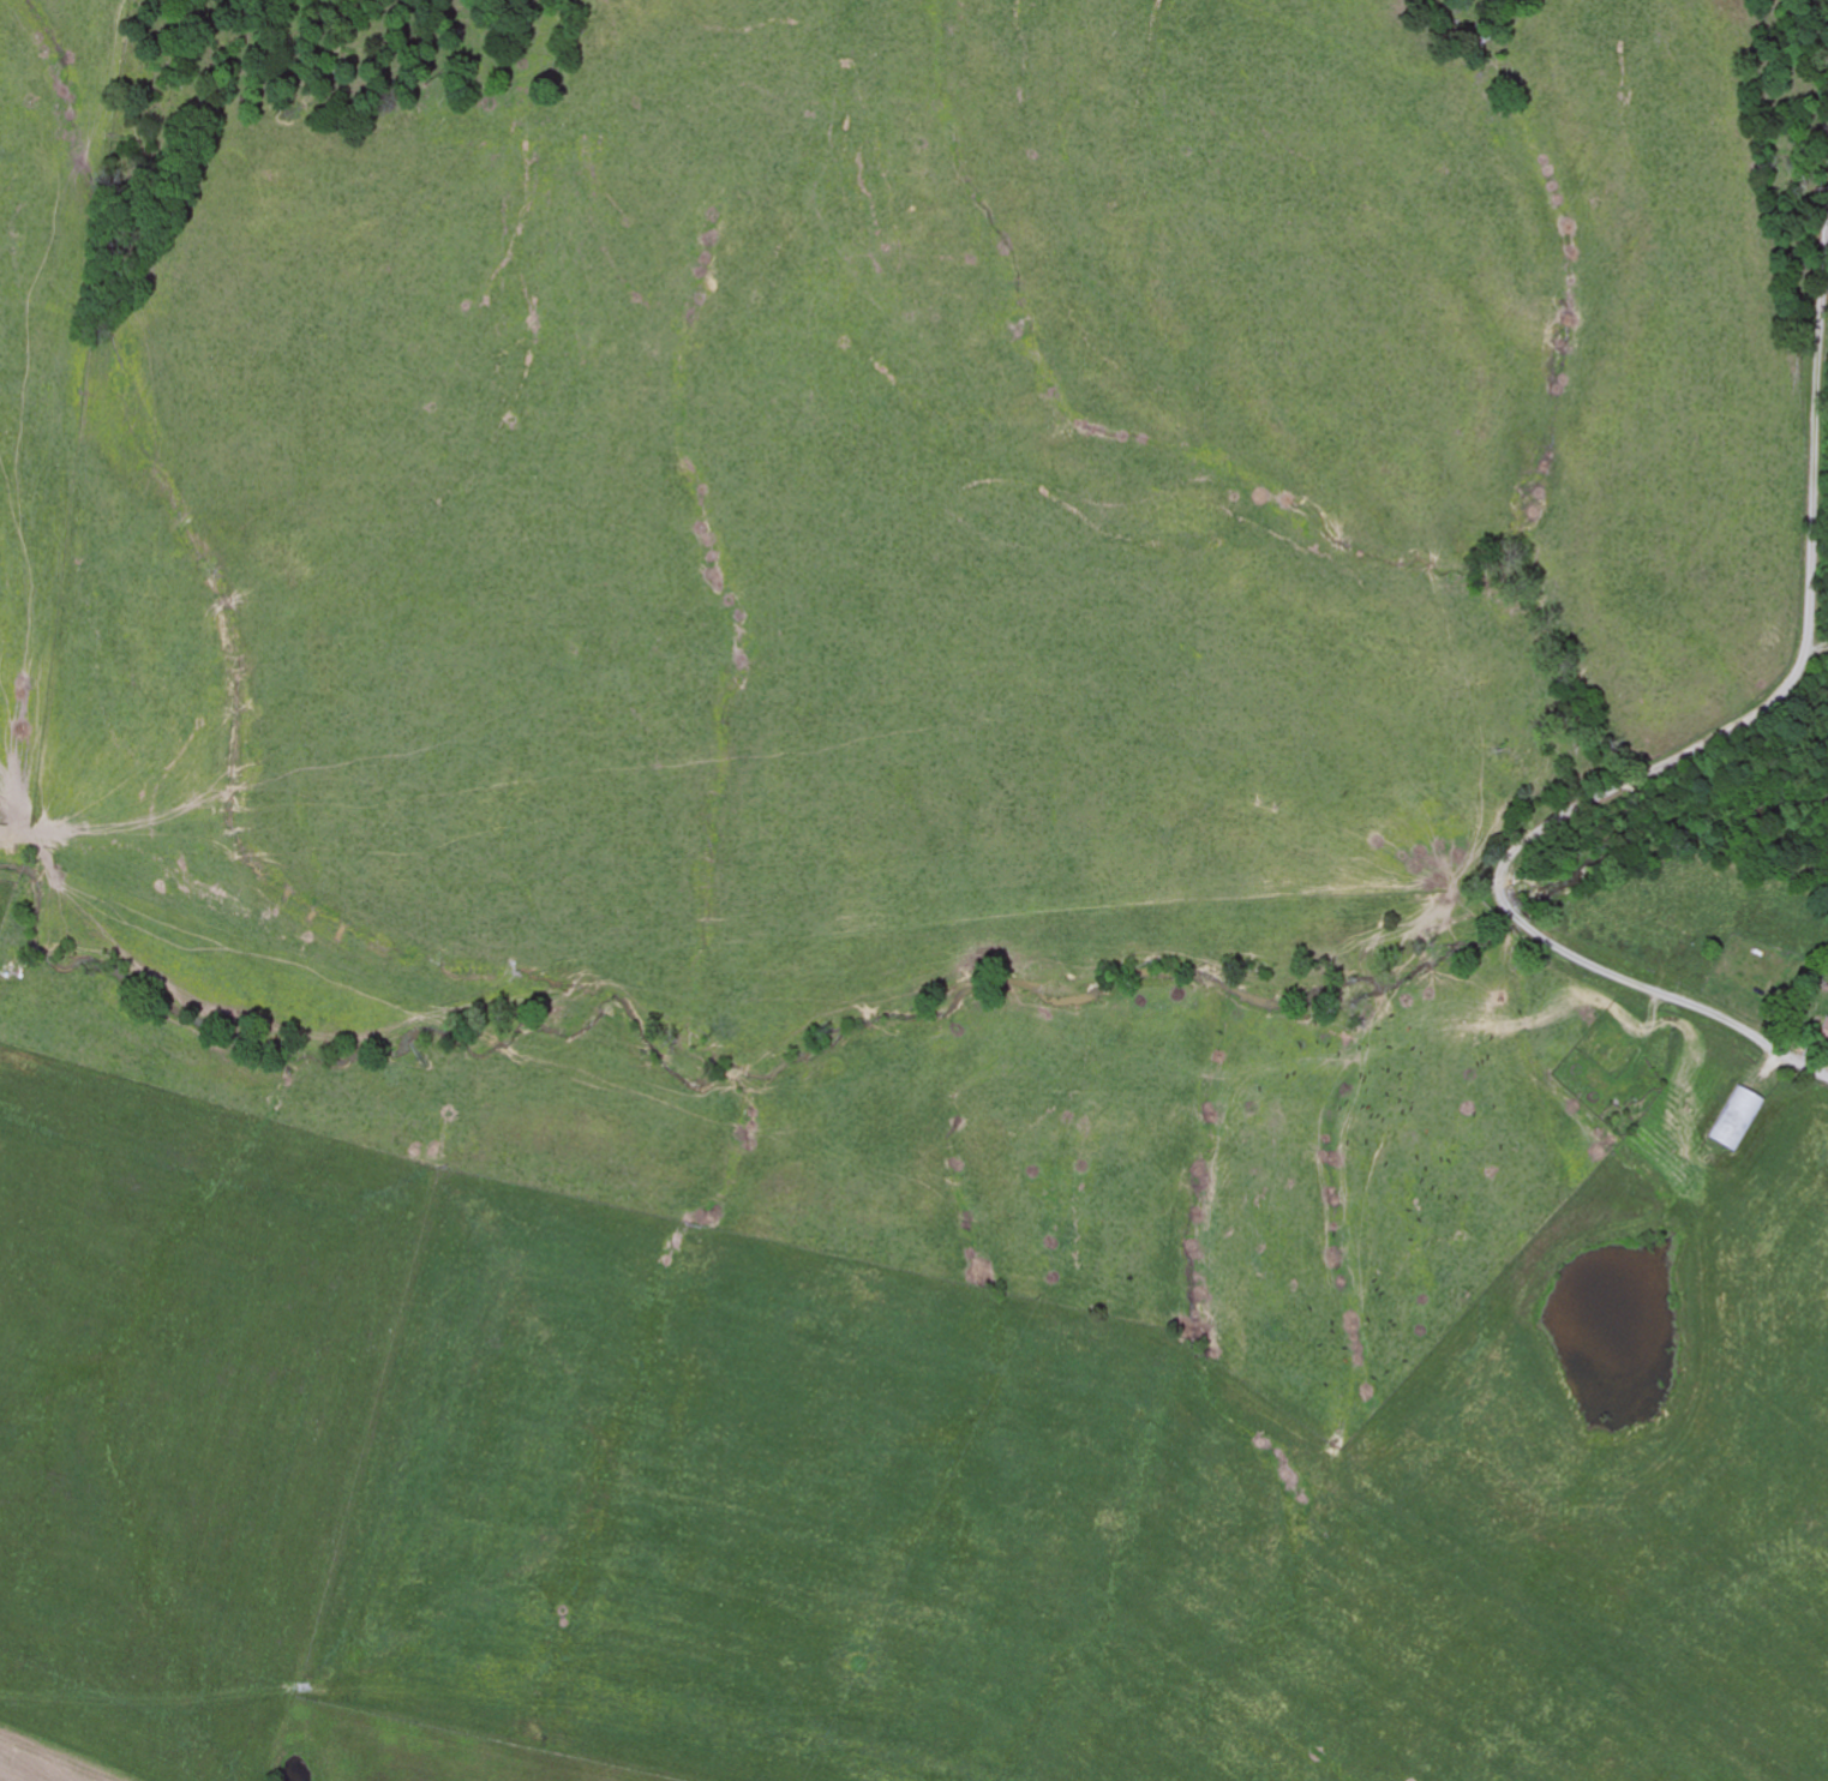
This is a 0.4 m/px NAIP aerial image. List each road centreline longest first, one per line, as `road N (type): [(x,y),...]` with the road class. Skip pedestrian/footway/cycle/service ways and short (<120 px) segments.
road 1 (residential): [(1827,1075),(1731,1021),(1571,957),(1523,923),(1505,899),(1504,882),(1536,833),(1727,736),(1774,702),(1797,672),(1808,636),(1827,251)]

